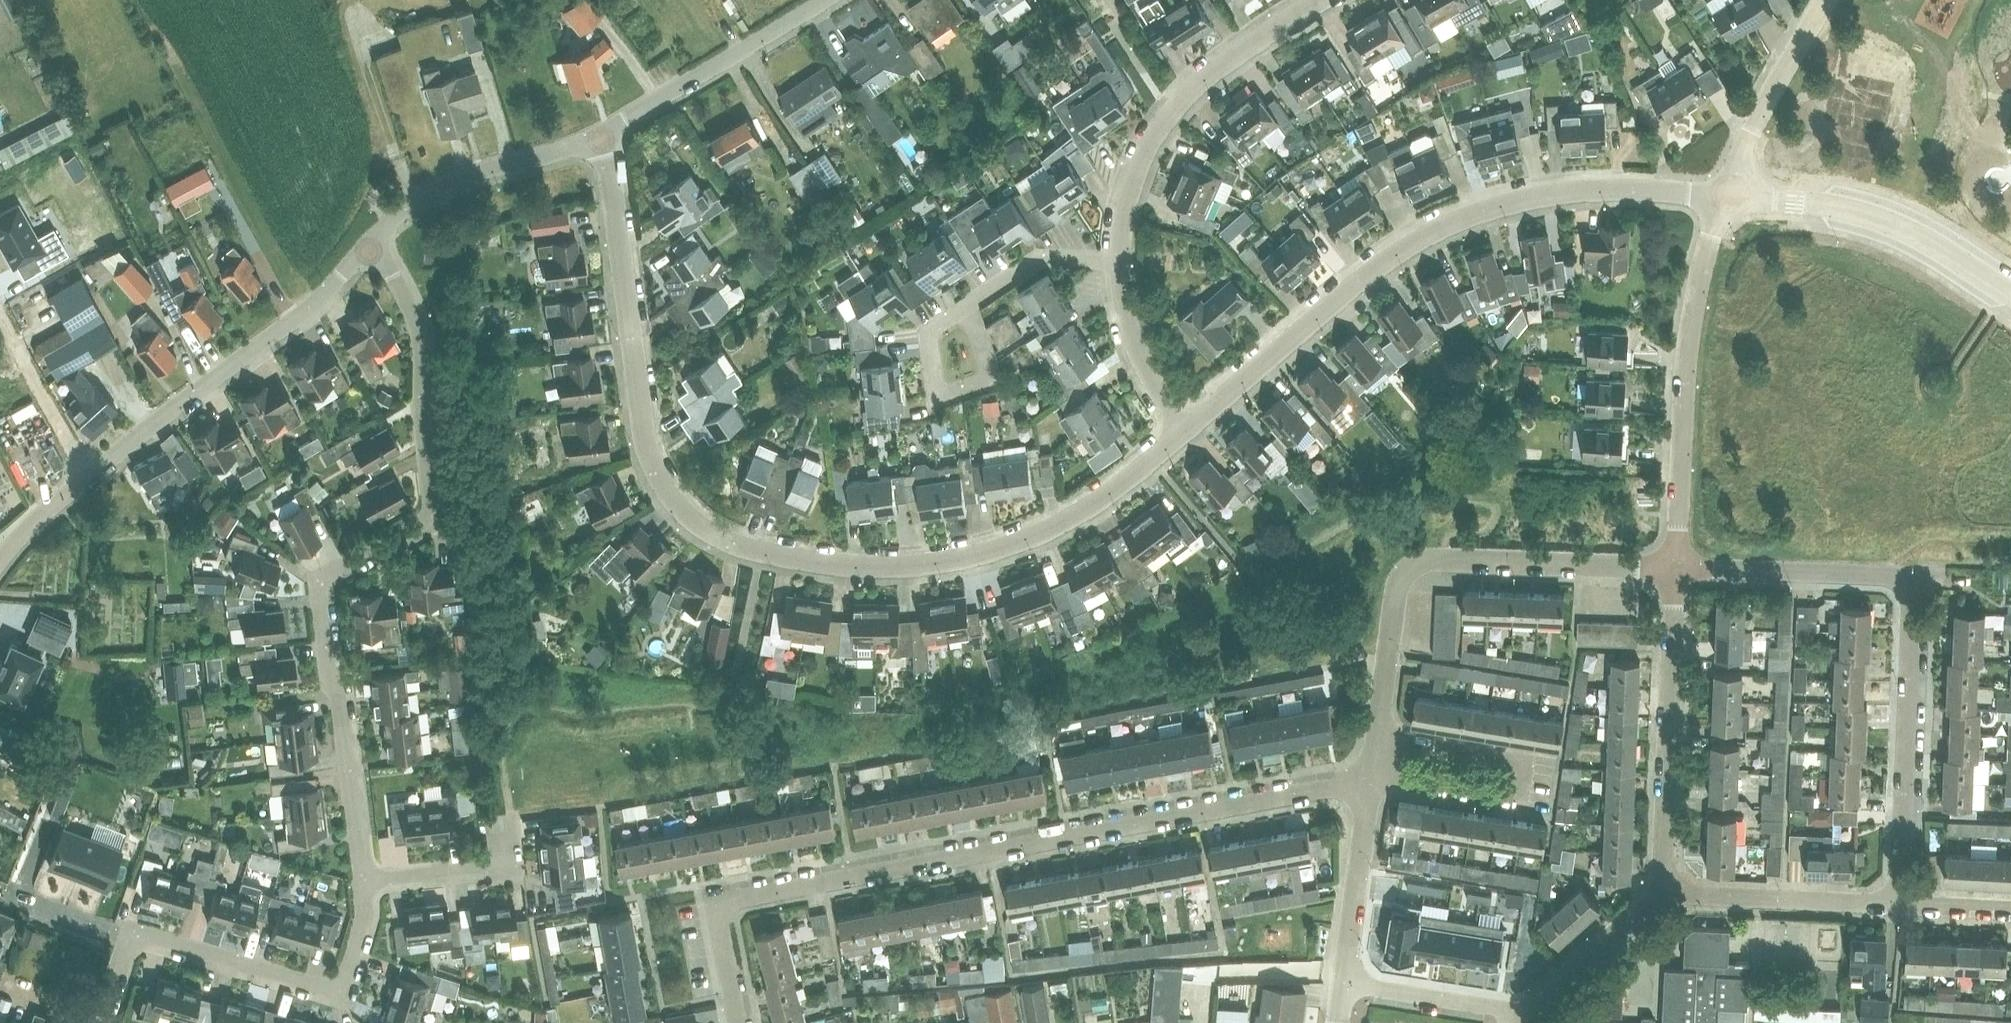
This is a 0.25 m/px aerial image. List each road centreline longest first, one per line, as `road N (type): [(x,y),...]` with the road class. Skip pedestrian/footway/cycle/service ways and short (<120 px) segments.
road 1 (residential): [(736,1022),(714,915),(1365,783)]
road 2 (residential): [(358,887),(319,612),(322,581),(351,556),(433,541),(420,343),(396,283),(368,251)]
road 3 (residential): [(1190,437),(1394,257),(1476,209),(1563,188),(1726,194)]
road 4 (residential): [(1900,905),(1896,594),(1881,577),(1676,573)]
road 5 (residential): [(757,551),(699,523),(671,499),(656,469),(604,133)]
road 6 (residential): [(757,551),(901,569),(998,555),(1084,515),(1190,437)]
road 7 (residential): [(1373,738),(1395,587),(1420,561),(1676,573)]
road 8 (residential): [(98,1022),(129,938),(340,996),(358,887)]
road 9 (residential): [(1676,573),(1688,360),(1726,194)]
road 10 (residential): [(1114,265),(1125,194),(1165,116),(1200,81),(1331,0)]
road 11 (unclassified): [(92,476),(336,286),(368,251)]
road 12 (residential): [(1367,768),(1515,795),(1521,762),(1373,738)]
road 13 (residential): [(1661,894),(1676,573)]
road 14 (unclassified): [(2010,291),(1925,236),(1872,215),(1726,194)]
road 15 (unclassified): [(368,251),(422,202),(604,133)]
road 16 (unclassified): [(604,133),(817,0)]
road 17 (residential): [(1661,894),(1900,905)]
road 18 (unclassified): [(1726,194),(1823,0)]
road 19 (residential): [(1339,986),(1365,783)]
road 20 (residential): [(967,315),(991,386),(936,397),(924,336)]
road 21 (residential): [(1190,437),(1139,362),(1120,318),(1114,265)]
road 22 (residential): [(1516,1014),(1661,894)]
road 23 (residential): [(1516,1014),(1339,986)]
road 24 (residential): [(92,476),(0,323)]
road 25 (residential): [(967,315),(1038,264),(1114,265)]
road 26 (residential): [(358,887),(505,873)]
road 27 (unclassified): [(0,560),(92,476)]
road 28 (track): [(737,670),(757,551)]

